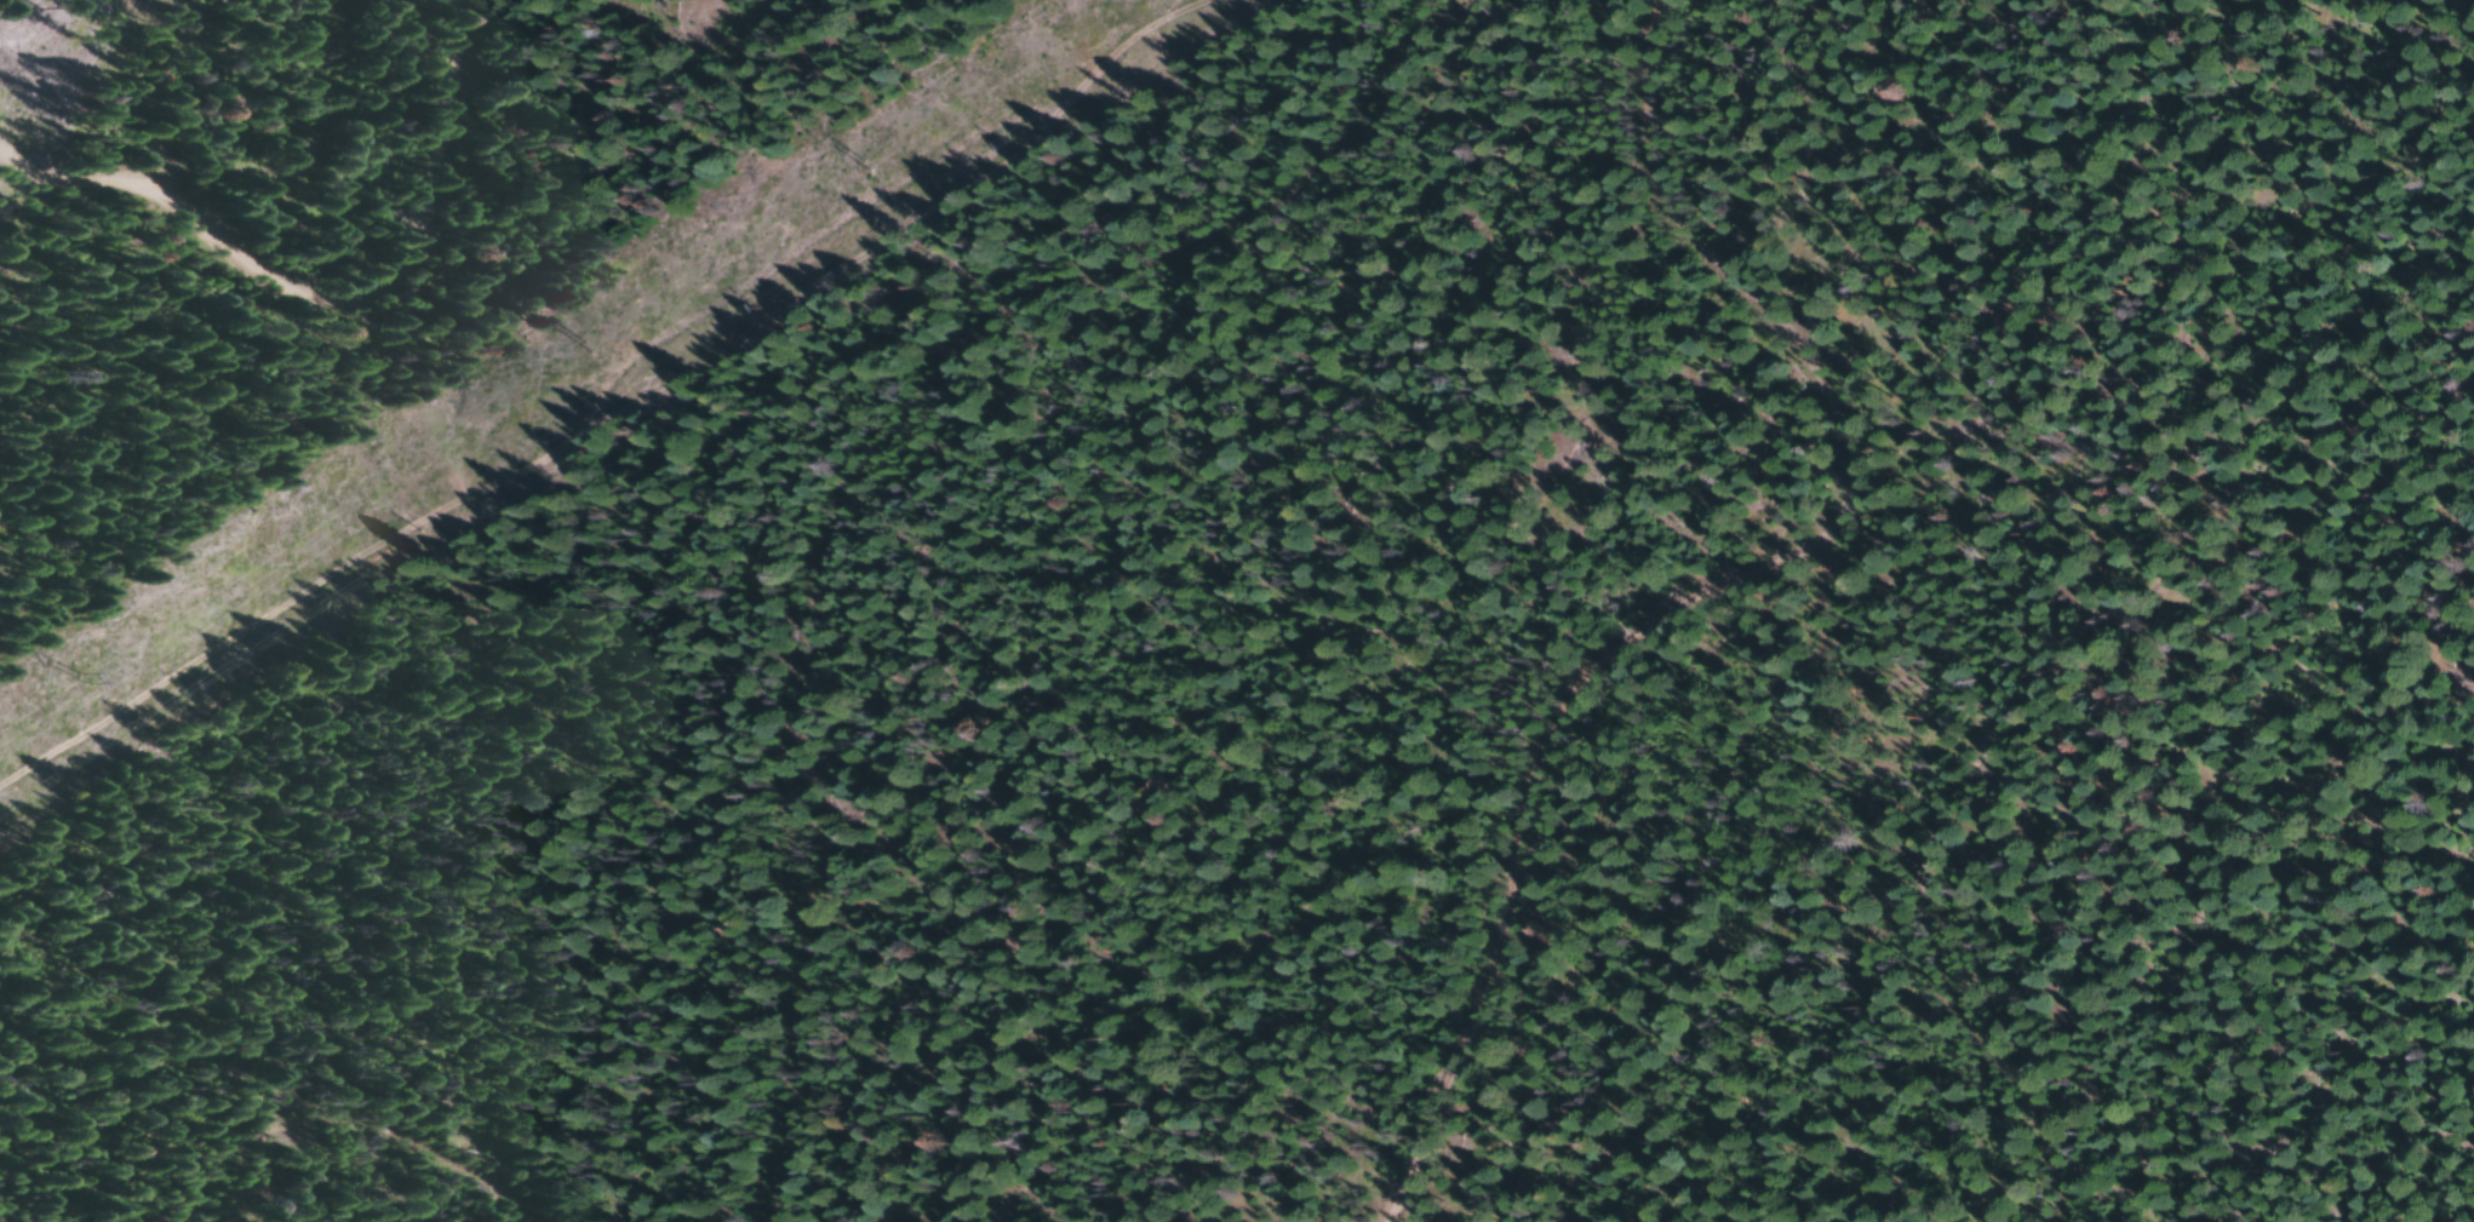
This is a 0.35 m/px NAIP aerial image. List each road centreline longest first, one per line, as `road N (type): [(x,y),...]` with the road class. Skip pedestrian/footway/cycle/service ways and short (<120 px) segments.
road 1 (track): [(1432,0),(1220,217),(952,384),(903,442),(801,883),(794,1210),(776,1221)]
road 2 (track): [(1624,0),(1596,73),(1537,153),(1530,211),(1639,384),(1654,486),(1725,573),(1740,688),(1696,811),(1610,899),(1479,1130),(1467,1221)]
road 3 (track): [(0,243),(216,304),(281,289),(354,224),(403,36),(403,0)]
road 4 (track): [(467,1221),(389,1166),(274,1123),(71,1195),(0,1176)]

